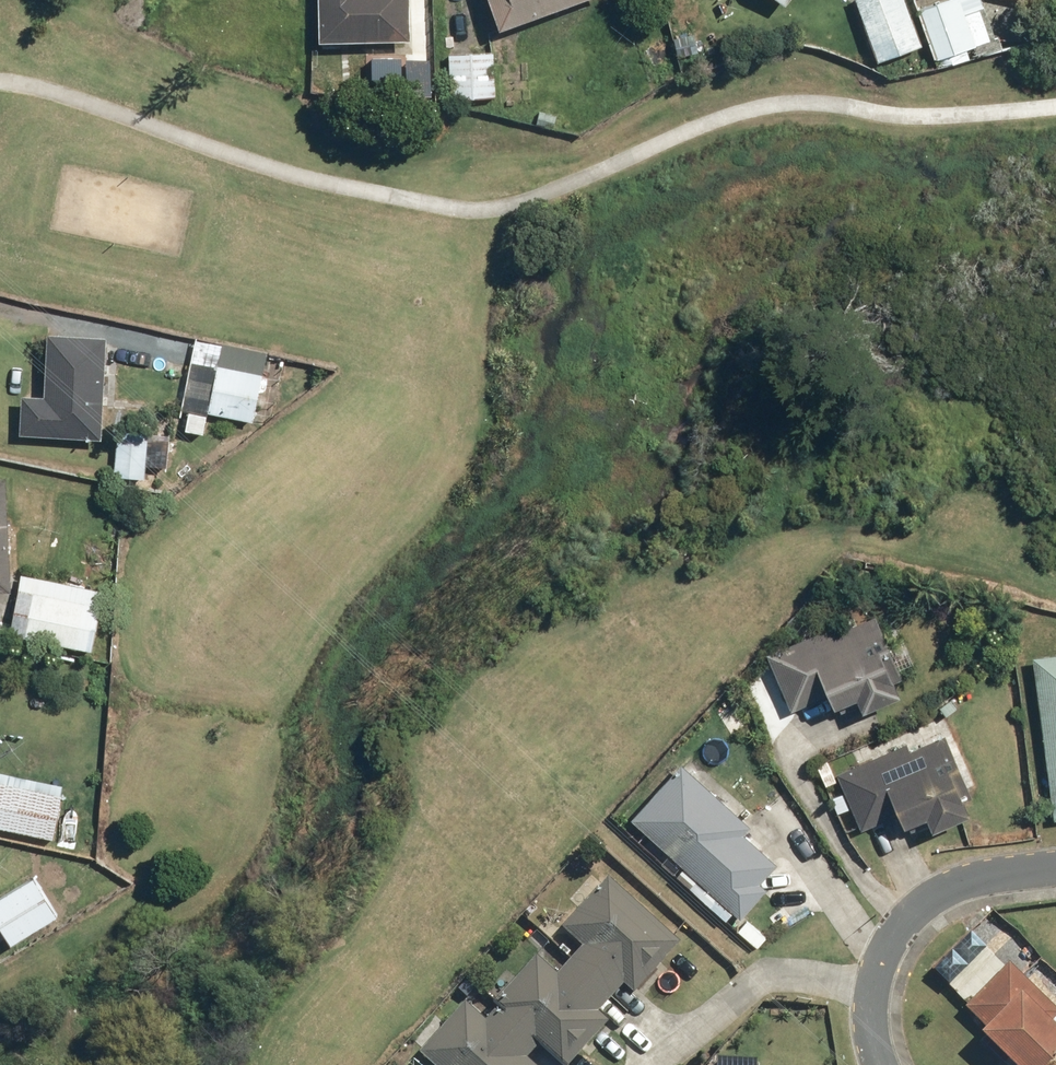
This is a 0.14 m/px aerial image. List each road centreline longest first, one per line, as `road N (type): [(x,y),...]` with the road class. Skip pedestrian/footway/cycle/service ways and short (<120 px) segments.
road 1 (residential): [(653,1064),(753,980),(875,990)]
road 2 (residential): [(875,990),(906,919),(952,888),(1055,869)]

